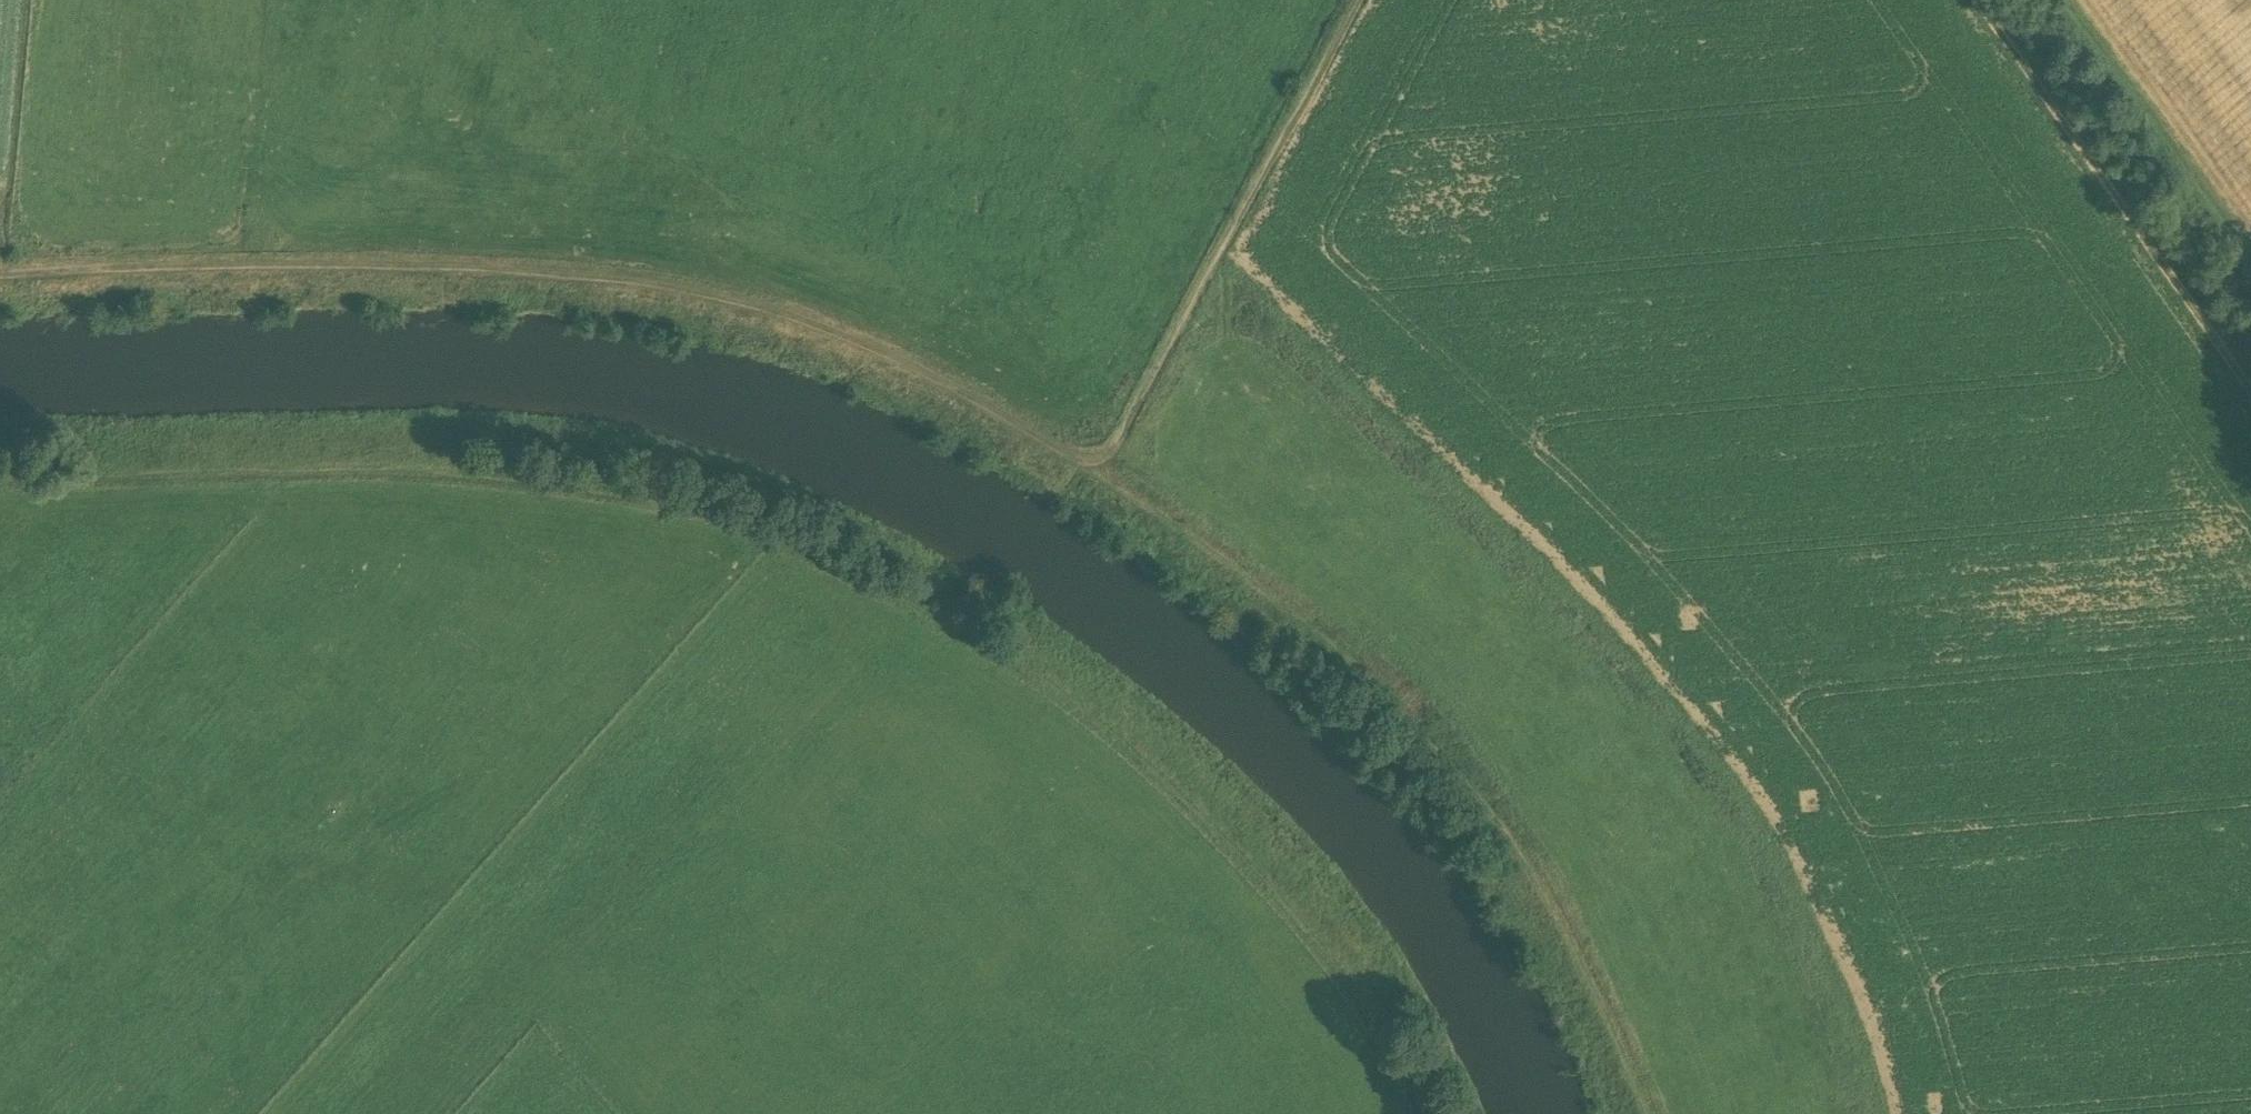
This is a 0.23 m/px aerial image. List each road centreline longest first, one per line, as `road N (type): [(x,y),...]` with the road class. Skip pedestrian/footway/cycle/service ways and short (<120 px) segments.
road 1 (track): [(1664,1113),(1540,866),(1317,620),(1093,467),(974,398),(789,313),(653,285),(443,267),(0,271)]
road 2 (track): [(0,479),(418,471),(615,493),(747,524),(869,580),(1051,687),(1169,783),(1308,929),(1399,1059),(1422,1113)]
road 3 (track): [(1358,0),(1121,438),(1093,467)]
road 4 (track): [(2065,0),(2250,258)]

